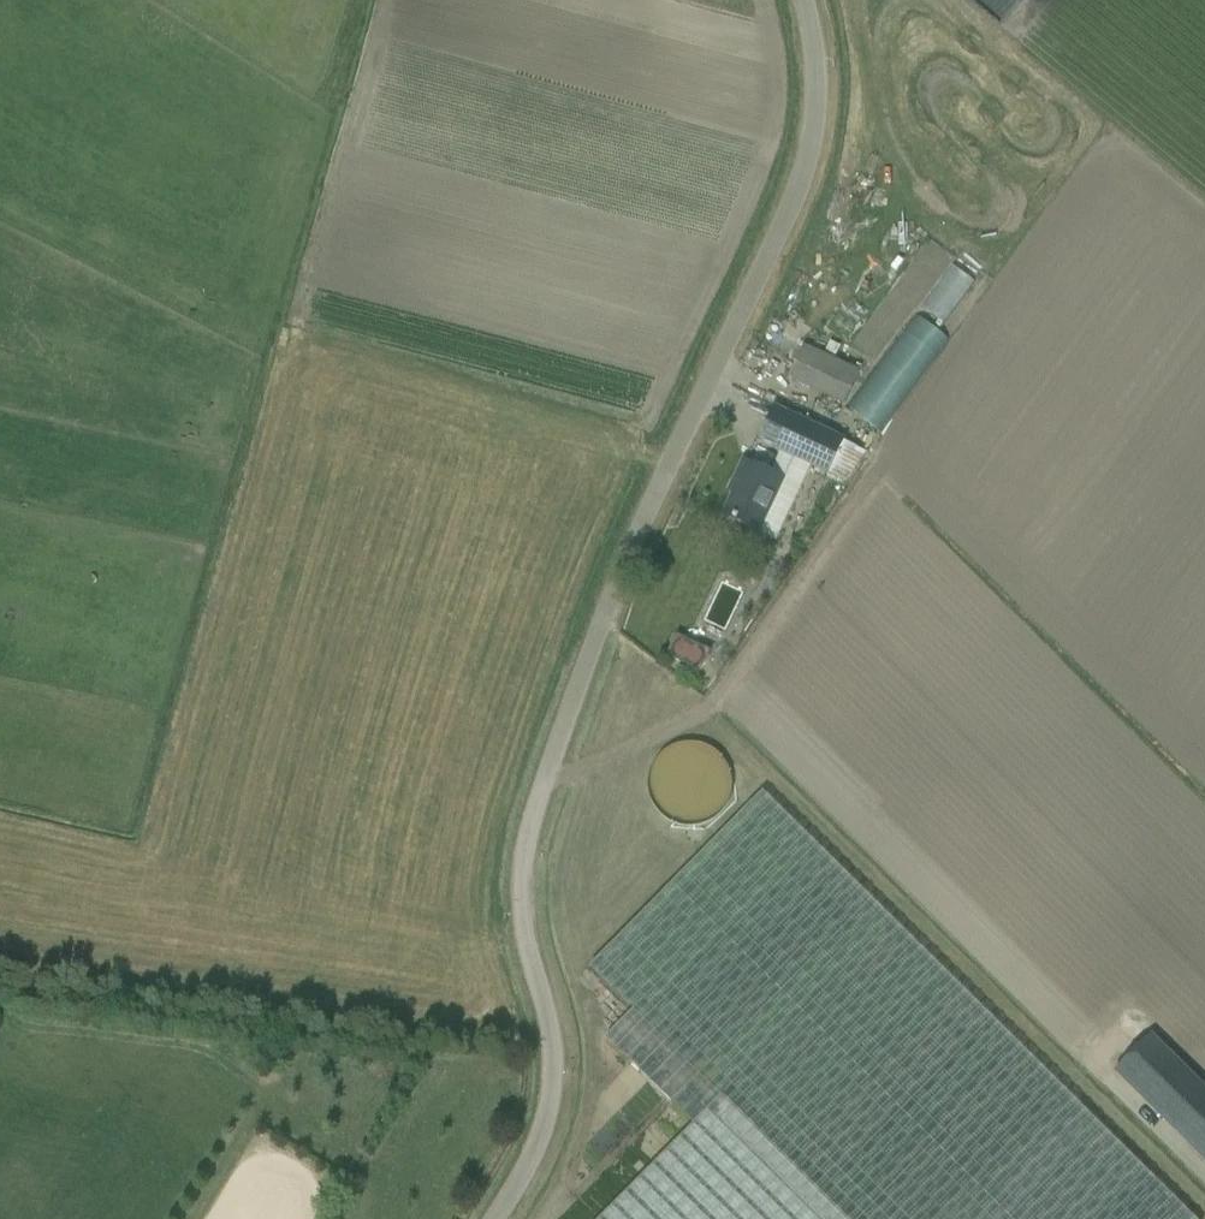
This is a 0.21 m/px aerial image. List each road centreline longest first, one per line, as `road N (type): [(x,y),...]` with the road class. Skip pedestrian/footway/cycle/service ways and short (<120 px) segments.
road 1 (unclassified): [(496,1218),(538,1151),(556,1077),(522,911),(530,829),(598,633),(808,159),(817,106),(806,0)]

